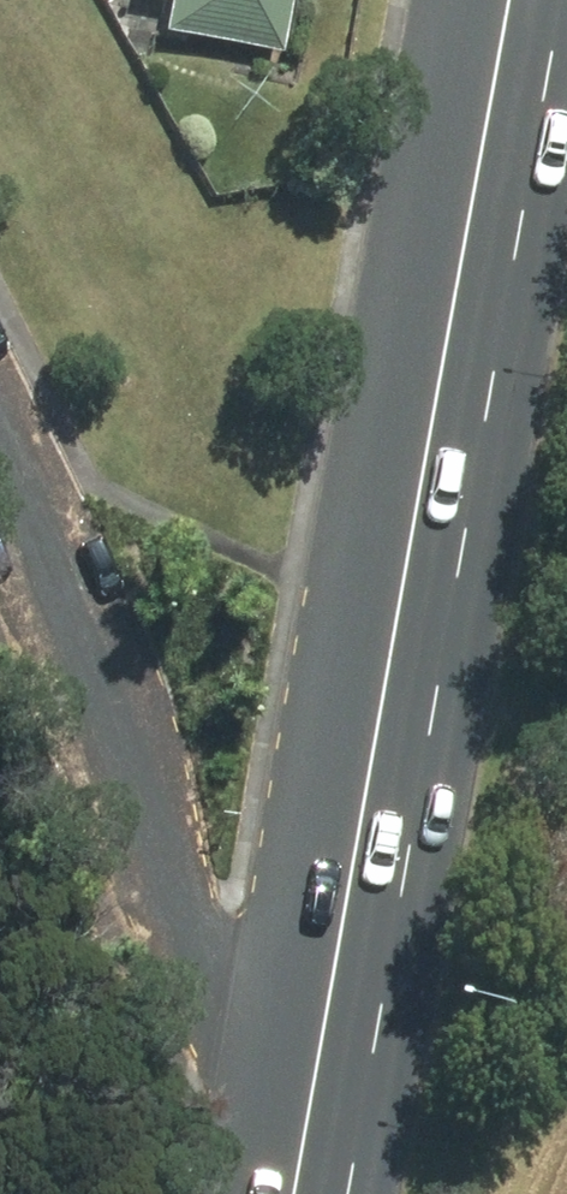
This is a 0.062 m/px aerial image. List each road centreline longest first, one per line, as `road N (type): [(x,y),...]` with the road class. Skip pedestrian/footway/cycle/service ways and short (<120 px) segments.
road 1 (primary): [(514,0),(299,1193)]
road 2 (residential): [(276,1193),(73,617),(0,466)]

